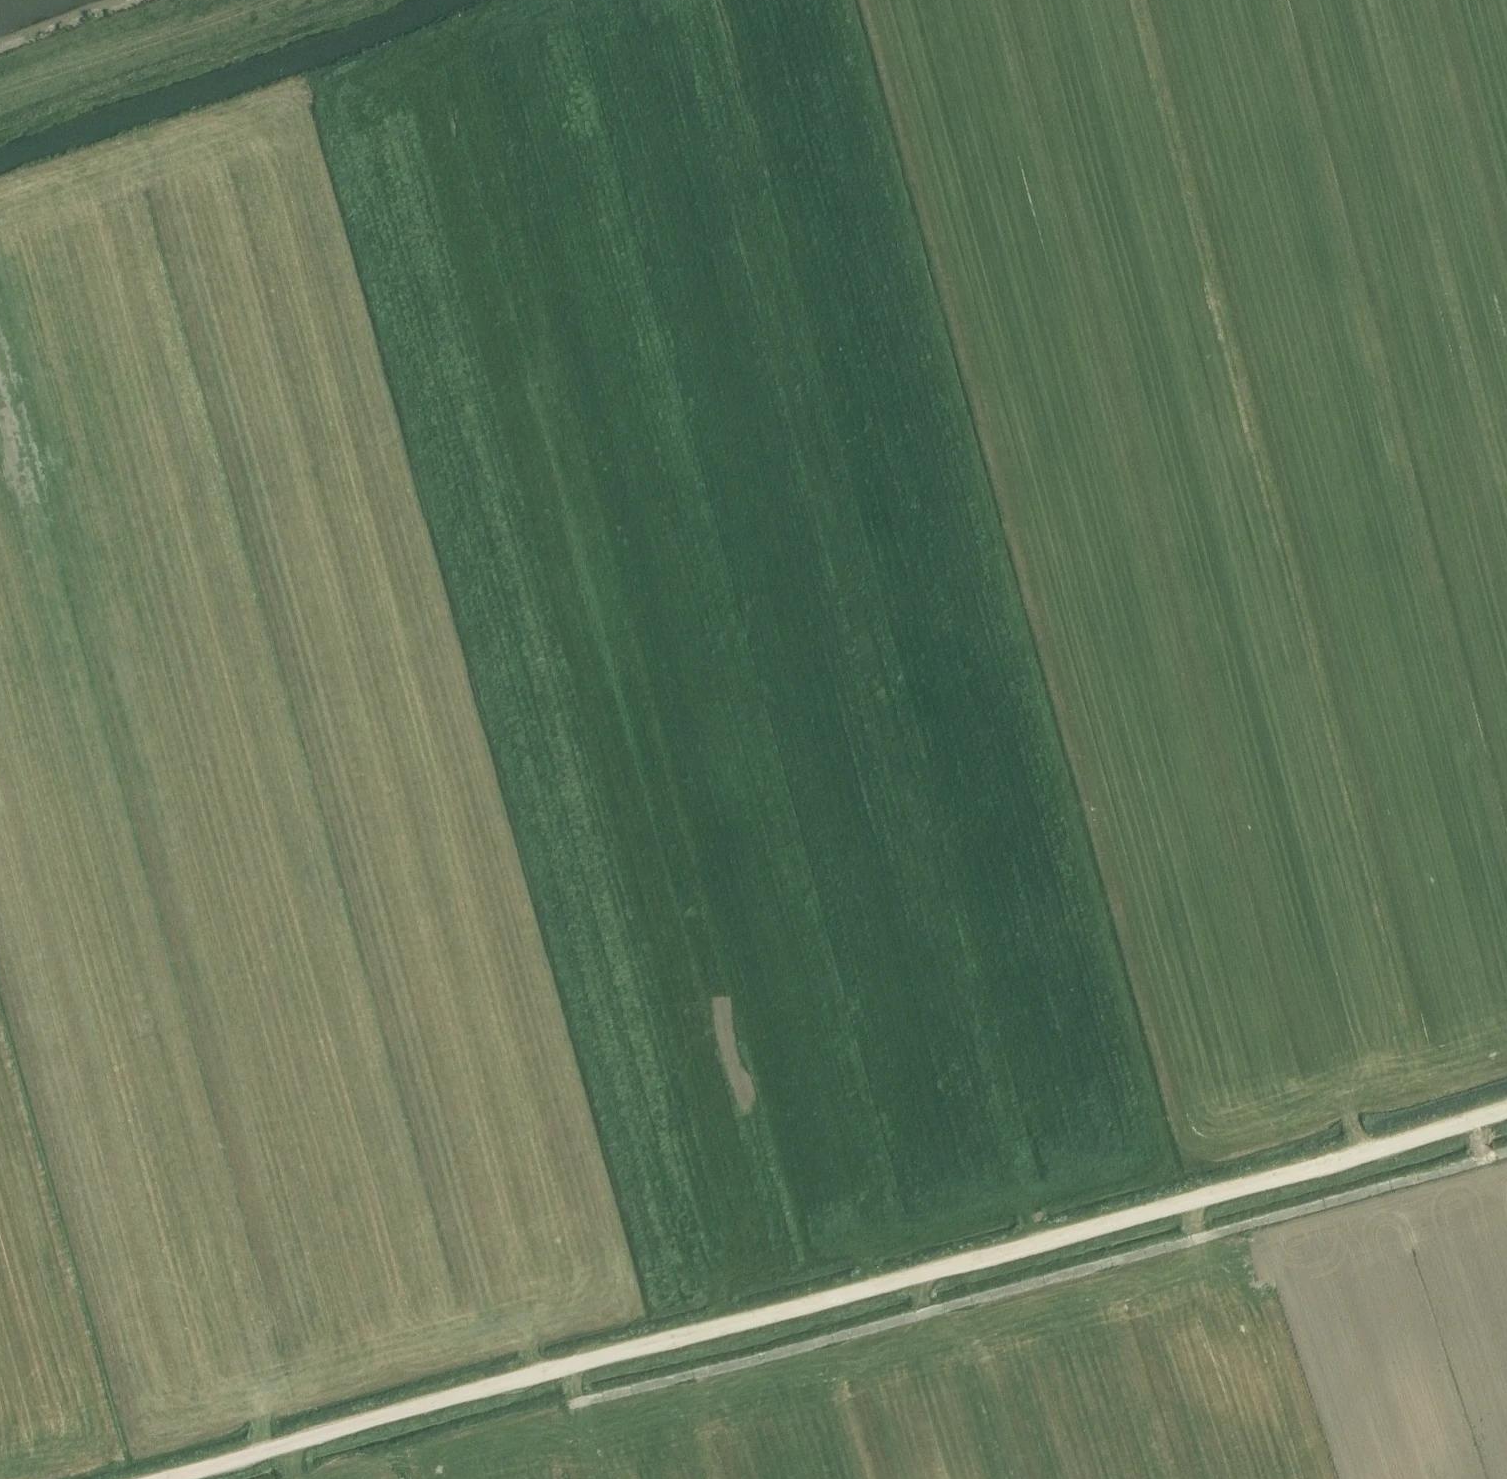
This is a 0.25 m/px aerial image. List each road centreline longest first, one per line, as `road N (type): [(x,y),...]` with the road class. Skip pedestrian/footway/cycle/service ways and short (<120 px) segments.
road 1 (track): [(159,1478),(1506,1106)]
road 2 (track): [(261,0),(0,93)]

